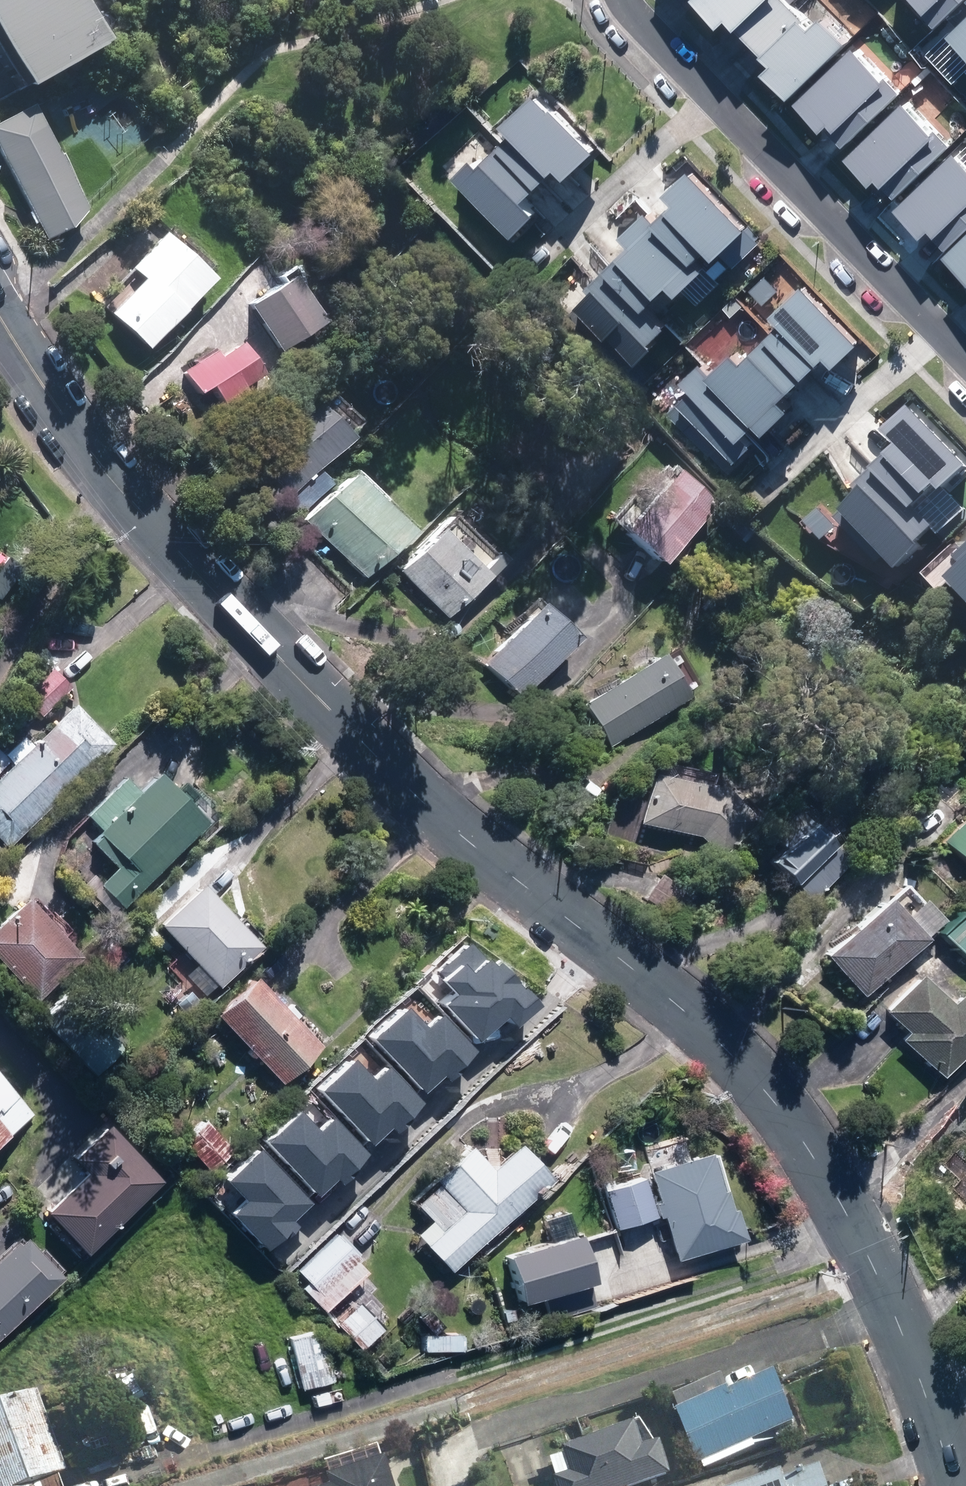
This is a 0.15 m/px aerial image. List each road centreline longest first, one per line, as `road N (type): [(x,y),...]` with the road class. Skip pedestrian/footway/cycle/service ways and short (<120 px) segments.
road 1 (tertiary): [(0,320),(107,474),(306,687),(415,794),(727,1050),(807,1147),(889,1302)]
road 2 (residential): [(620,0),(965,359)]
road 3 (residential): [(889,1302),(475,1437),(455,1462),(454,1485)]
road 4 (tertiary): [(889,1302),(952,1485)]

